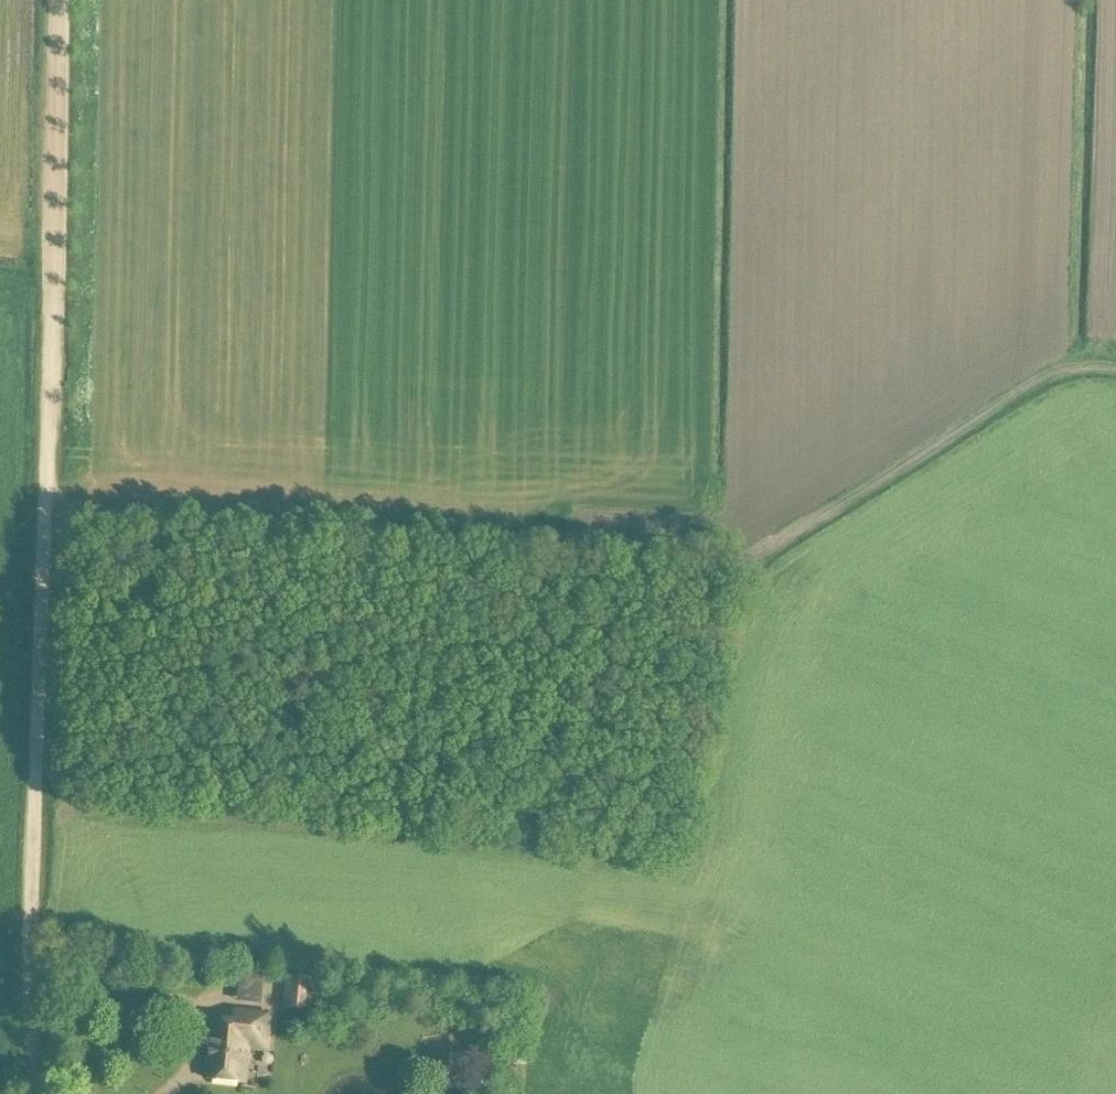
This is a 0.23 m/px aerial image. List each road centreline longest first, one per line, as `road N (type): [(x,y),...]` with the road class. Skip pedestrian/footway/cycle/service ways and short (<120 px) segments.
road 1 (track): [(43,517),(731,565),(1049,377),(1115,370)]
road 2 (track): [(36,1093),(43,517)]
road 3 (track): [(43,517),(56,0)]

